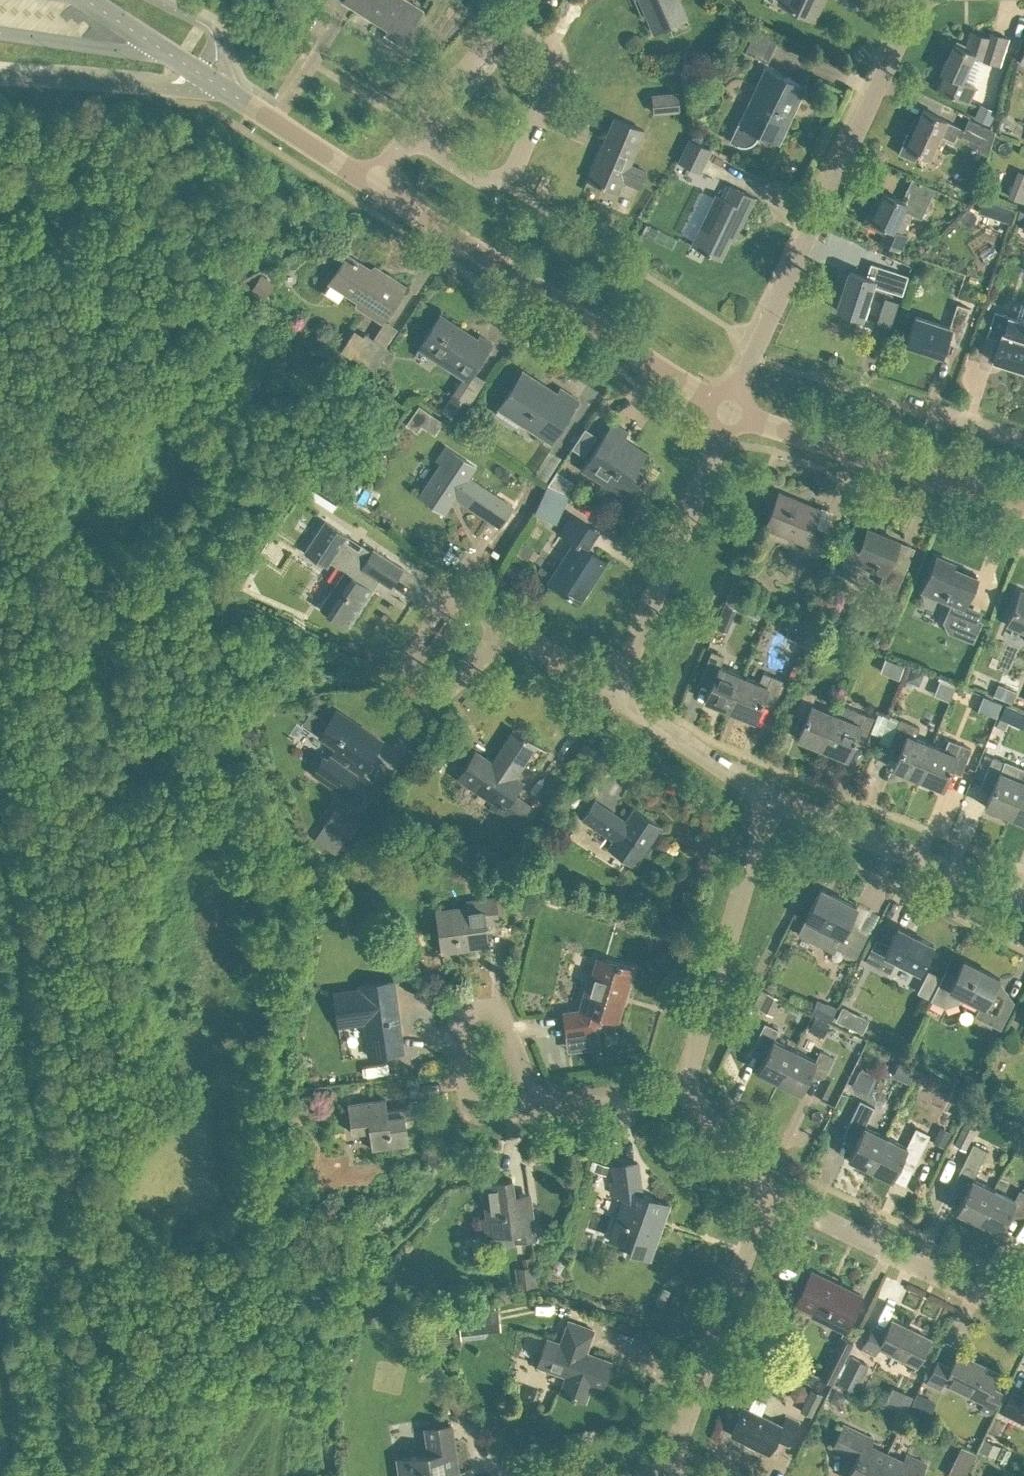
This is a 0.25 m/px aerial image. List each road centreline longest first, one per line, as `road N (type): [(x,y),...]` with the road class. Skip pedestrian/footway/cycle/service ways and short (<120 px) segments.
road 1 (residential): [(732,412),(916,0)]
road 2 (unclassified): [(732,412),(372,184)]
road 3 (unclassified): [(372,184),(88,0)]
road 4 (unclassified): [(1023,506),(732,412)]
road 5 (residential): [(612,689),(732,412)]
road 6 (residential): [(684,1087),(770,800)]
road 7 (residential): [(667,1475),(766,1194)]
road 8 (residential): [(766,1194),(1023,1318)]
road 9 (residential): [(532,34),(552,48),(556,67),(514,165),(499,182),(425,142),(414,127)]
road 10 (residential): [(1023,904),(770,800)]
road 11 (residential): [(532,1103),(502,1015),(483,1005),(464,1010),(456,1023),(472,1109)]
road 12 (residential): [(770,800),(612,689)]
road 13 (residential): [(414,127),(489,39),(505,29),(532,34)]
road 14 (residential): [(1023,443),(874,397)]
road 15 (residential): [(532,1103),(684,1087)]
road 16 (residential): [(505,626),(465,601),(446,606),(409,656),(410,678)]
road 17 (residential): [(684,1087),(766,1194)]
road 18 (residential): [(410,678),(426,691),(445,691),(505,626)]
road 19 (residential): [(612,689),(505,626)]

